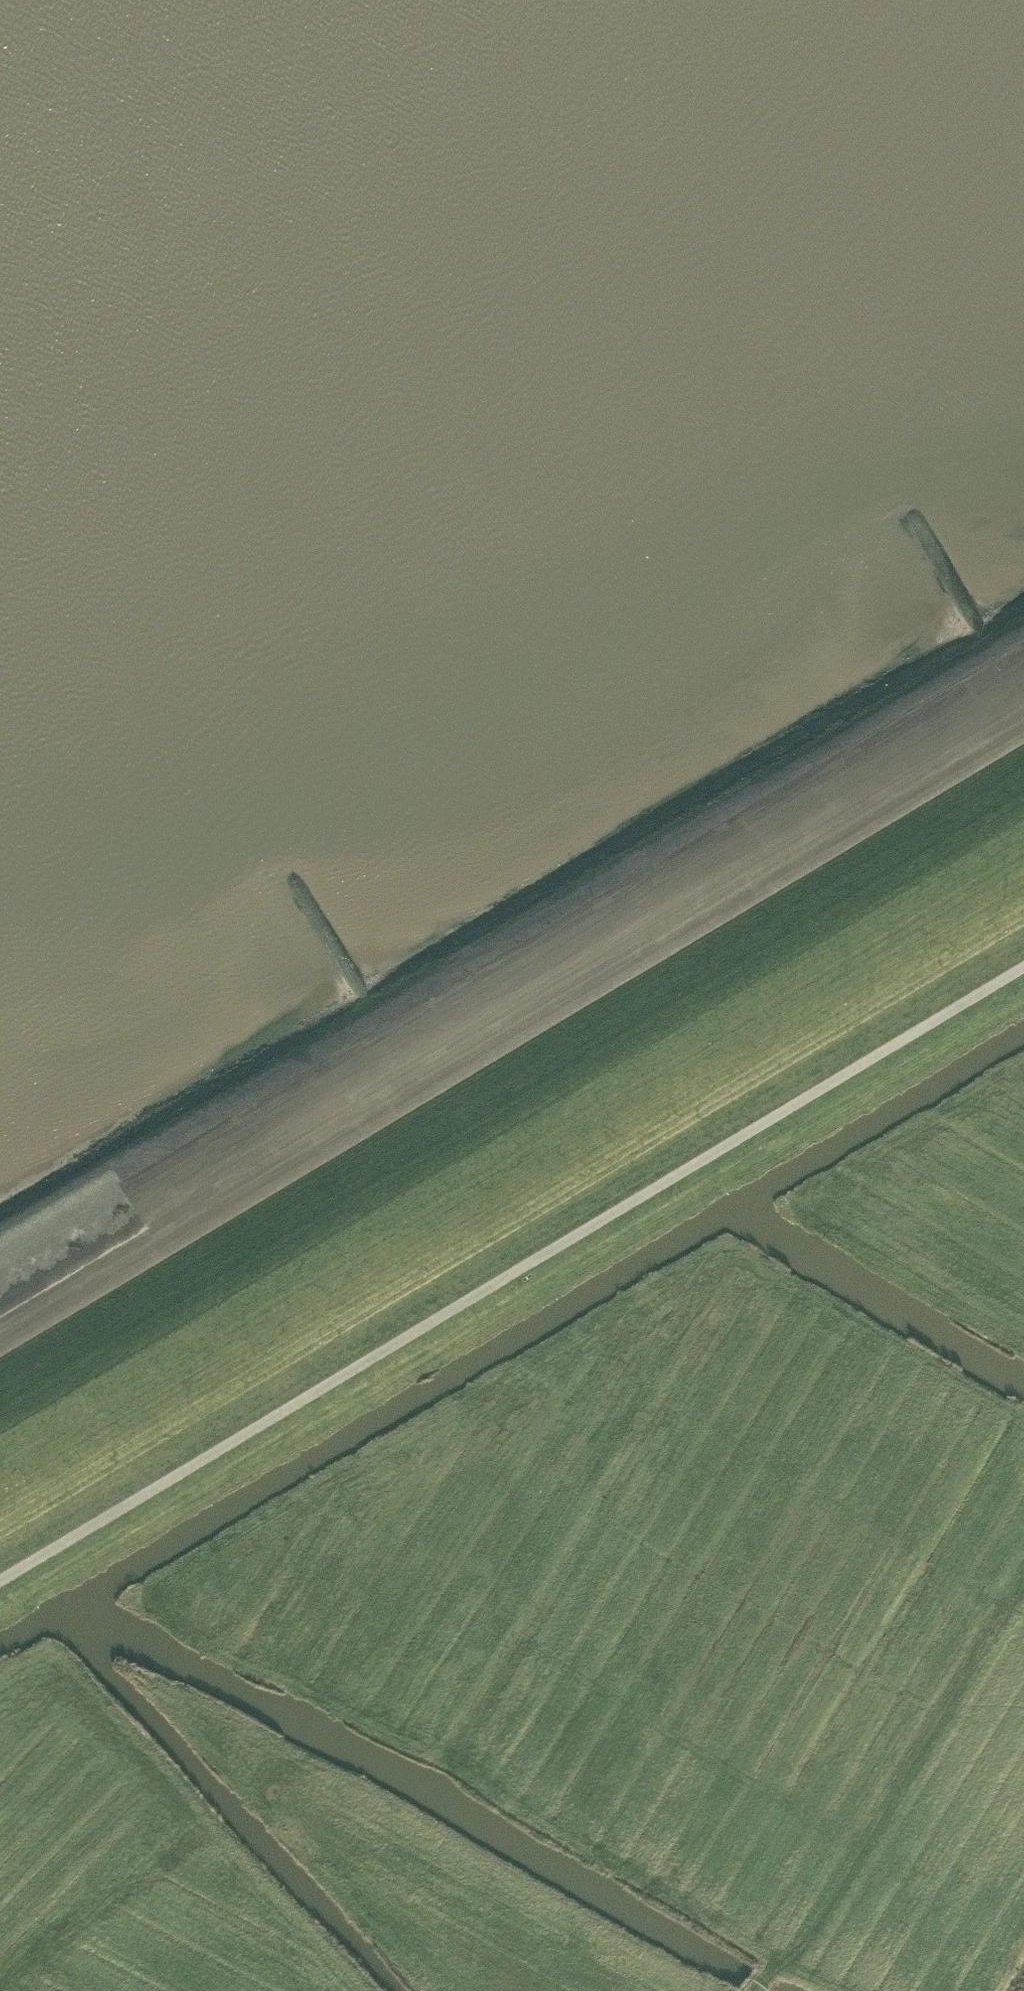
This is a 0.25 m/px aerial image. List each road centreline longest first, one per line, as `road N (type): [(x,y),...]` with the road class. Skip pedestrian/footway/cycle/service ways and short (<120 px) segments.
road 1 (unclassified): [(0,1585),(1023,976)]

